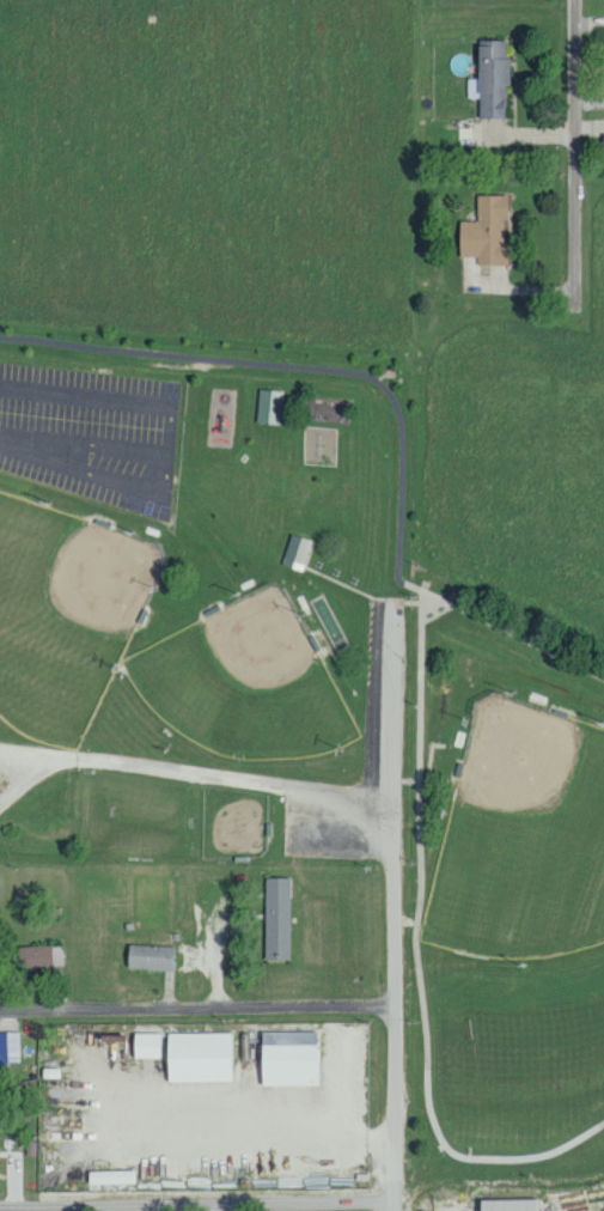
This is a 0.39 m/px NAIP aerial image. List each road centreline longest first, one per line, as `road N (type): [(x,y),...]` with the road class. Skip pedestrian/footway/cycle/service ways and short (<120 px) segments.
road 1 (residential): [(393,1210),(389,803)]
road 2 (residential): [(0,1013),(396,1011)]
road 3 (residential): [(393,1204),(0,1207)]
road 4 (residential): [(574,309),(576,0)]

